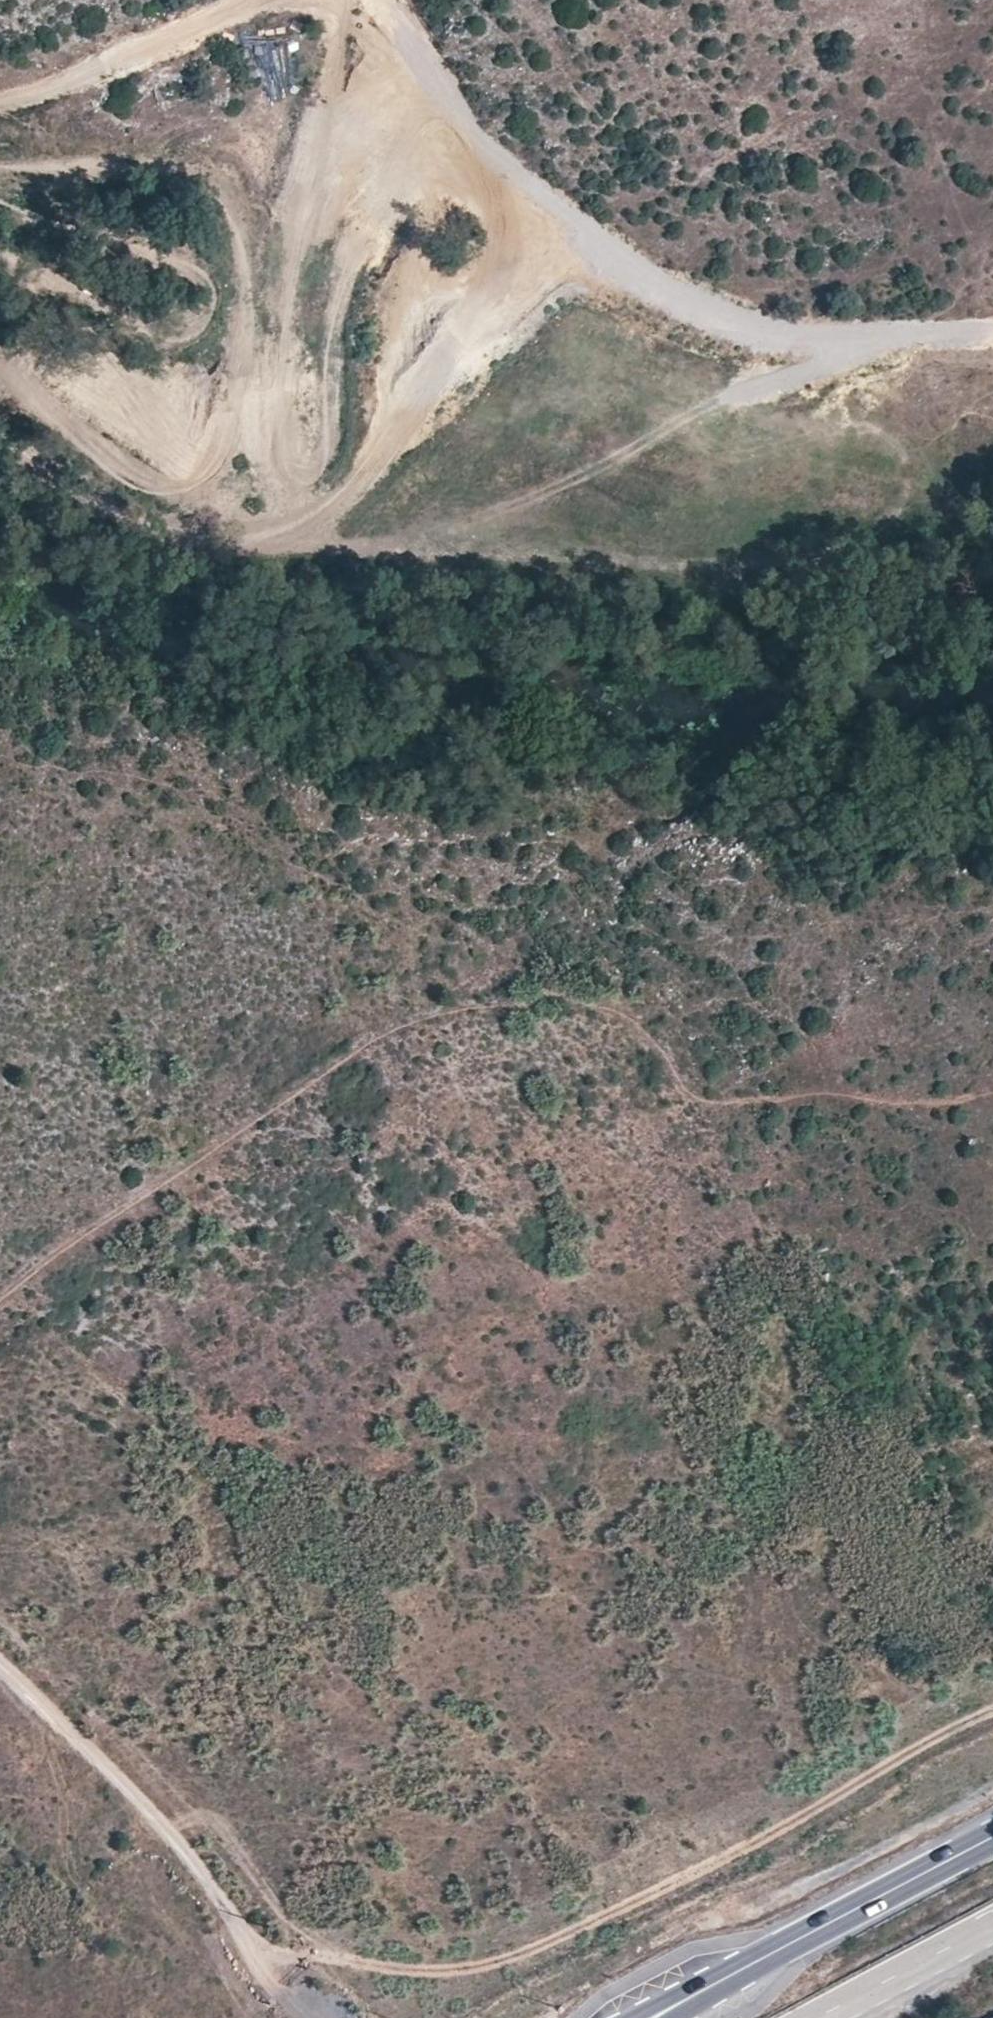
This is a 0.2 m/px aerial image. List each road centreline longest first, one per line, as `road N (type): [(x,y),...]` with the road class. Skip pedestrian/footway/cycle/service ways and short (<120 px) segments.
road 1 (track): [(992,332),(822,338),(731,325),(319,147),(236,130),(75,143),(0,126)]
road 2 (track): [(321,2017),(34,1693),(0,1665)]
road 3 (primary): [(992,1838),(665,2009)]

